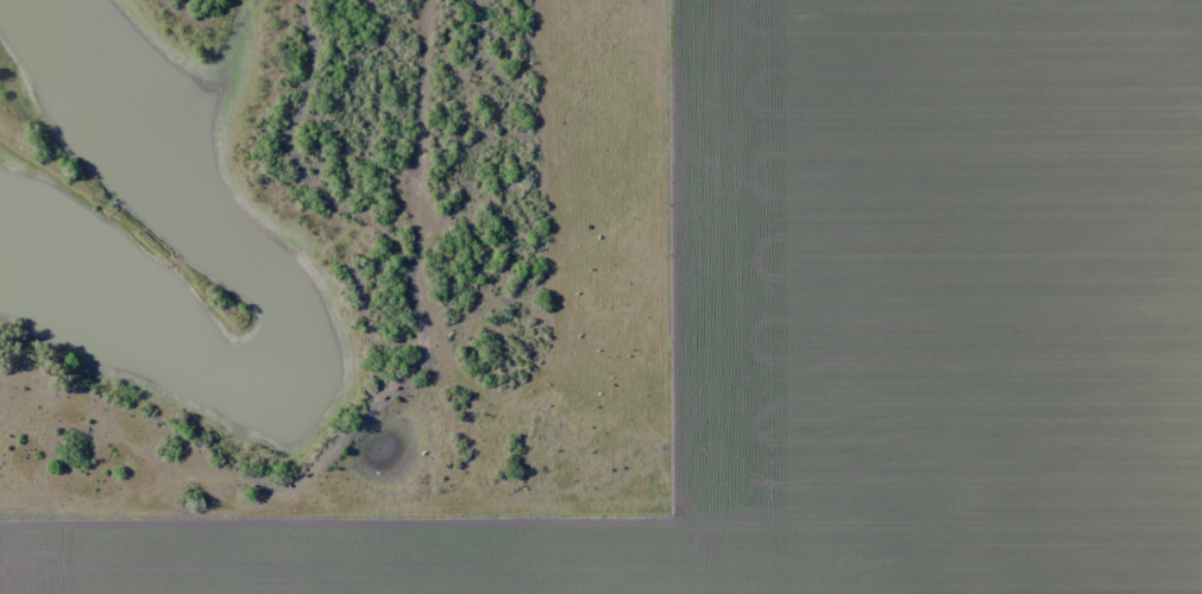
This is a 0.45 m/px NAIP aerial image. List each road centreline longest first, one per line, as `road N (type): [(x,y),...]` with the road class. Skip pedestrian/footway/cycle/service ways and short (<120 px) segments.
road 1 (residential): [(943,593),(937,0)]

